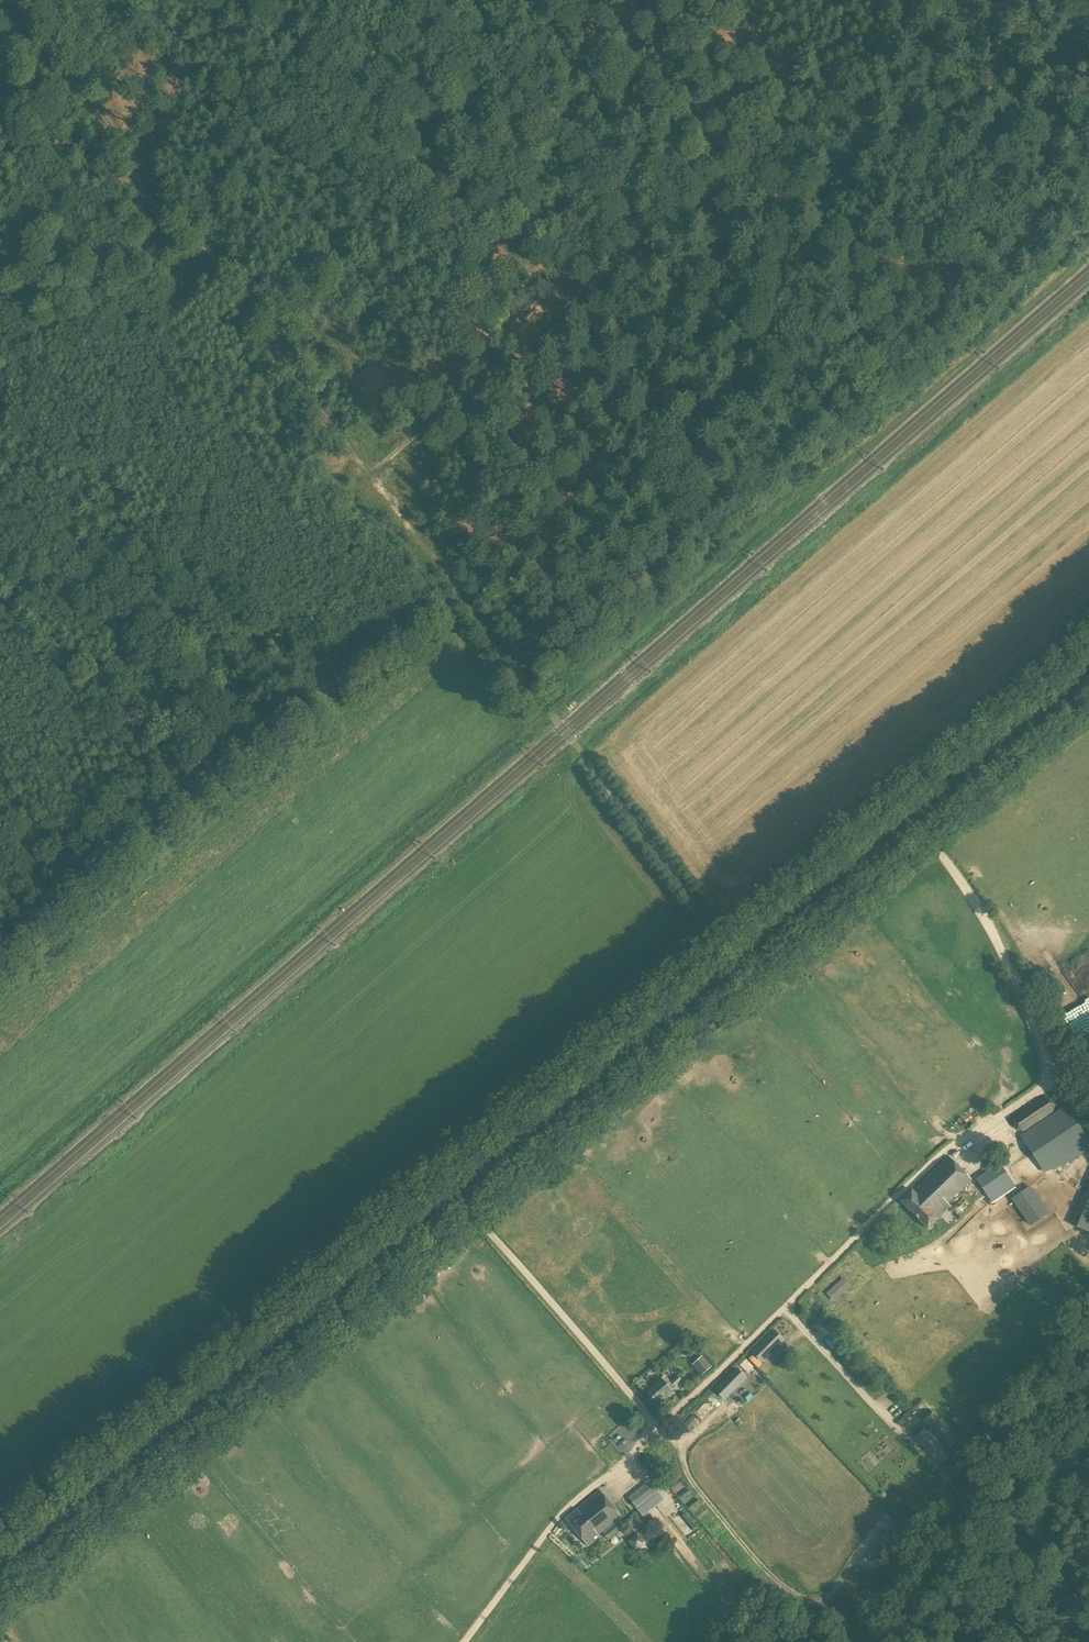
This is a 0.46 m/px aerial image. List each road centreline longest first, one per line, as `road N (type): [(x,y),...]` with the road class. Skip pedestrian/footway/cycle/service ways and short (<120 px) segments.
road 1 (secondary): [(0,1570),(1088,673)]
road 2 (track): [(0,4),(106,121),(352,453),(330,491),(0,765)]
road 3 (track): [(461,1641),(567,1507),(950,1146),(1055,1078)]
road 4 (track): [(352,453),(754,991)]
road 5 (track): [(457,1193),(674,1443),(692,1484),(774,1579),(801,1598),(819,1599),(854,1561)]
road 6 (track): [(1055,1078),(975,901),(883,794)]
road 7 (track): [(1088,1461),(893,1641)]

